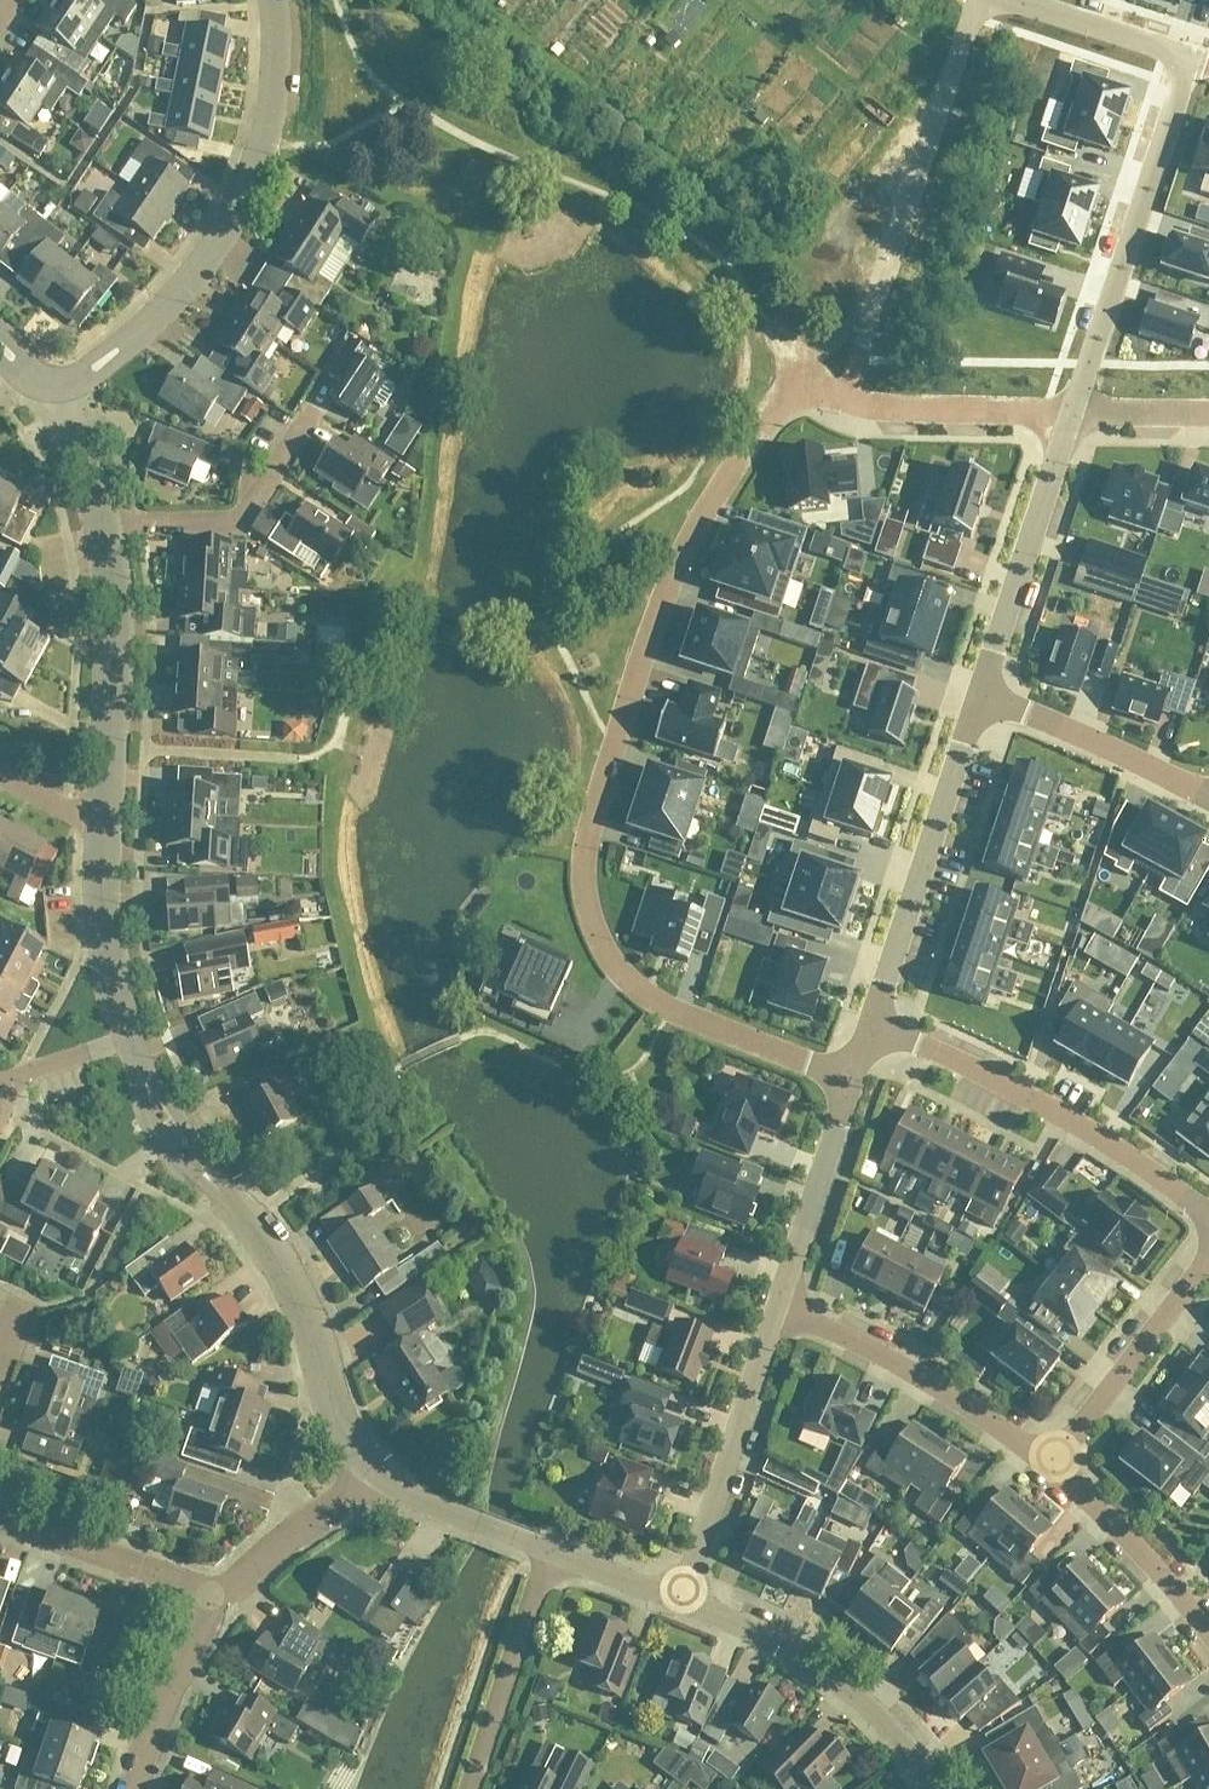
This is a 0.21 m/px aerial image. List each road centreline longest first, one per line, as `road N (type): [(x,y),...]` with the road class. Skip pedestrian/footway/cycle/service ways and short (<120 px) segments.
road 1 (residential): [(852,1078),(635,992),(595,936),(582,862),(687,541),(803,374)]
road 2 (residential): [(418,0),(733,271),(803,374)]
road 3 (residential): [(370,1479),(303,1333),(237,1218),(164,1140),(128,1041)]
road 4 (residential): [(49,410),(143,328),(250,186),(269,126),(266,0)]
road 5 (residential): [(1208,1219),(1122,1155),(968,1069),(872,1025)]
road 6 (residential): [(1072,413),(1188,60)]
road 7 (residential): [(872,1025),(979,697)]
road 8 (residential): [(930,1788),(871,1716),(680,1601)]
road 9 (residential): [(774,1307),(1048,1464)]
road 10 (residential): [(680,1601),(774,1307)]
road 11 (residential): [(979,697),(1072,413)]
road 12 (residential): [(107,827),(115,674),(102,532)]
road 13 (residential): [(102,532),(236,526),(320,417)]
road 14 (residential): [(1048,1464),(1208,1260)]
road 15 (residential): [(979,697),(1208,802)]
road 16 (residential): [(470,1788),(549,1557)]
road 17 (residential): [(774,1307),(852,1078)]
road 18 (residential): [(1048,1464),(1149,1564),(1208,1642)]
road 19 (residential): [(1072,413),(913,411),(841,395)]
road 20 (residential): [(212,1600),(0,1535)]
road 21 (residential): [(128,1041),(108,966),(107,827)]
road 22 (residential): [(141,1788),(212,1600)]
road 23 (residential): [(212,1600),(370,1479)]
road 24 (residential): [(549,1557),(370,1479)]
road 25 (residential): [(1005,0),(1188,60)]
road 26 (residential): [(0,1091),(17,1077),(128,1041)]
road 27 (residential): [(680,1601),(549,1557)]
road 28 (residential): [(1208,416),(1072,413)]
road 29 (residential): [(102,532),(49,410)]

